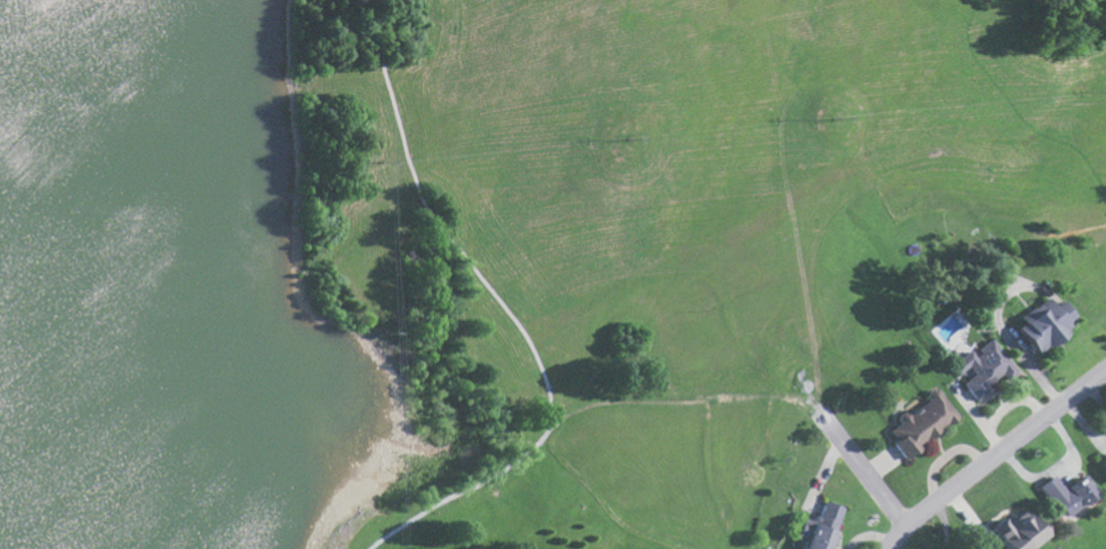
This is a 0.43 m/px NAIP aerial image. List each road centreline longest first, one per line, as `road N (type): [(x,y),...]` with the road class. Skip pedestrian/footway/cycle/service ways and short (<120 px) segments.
road 1 (residential): [(889,548),(904,528),(1105,379)]
road 2 (residential): [(904,528),(819,414)]

